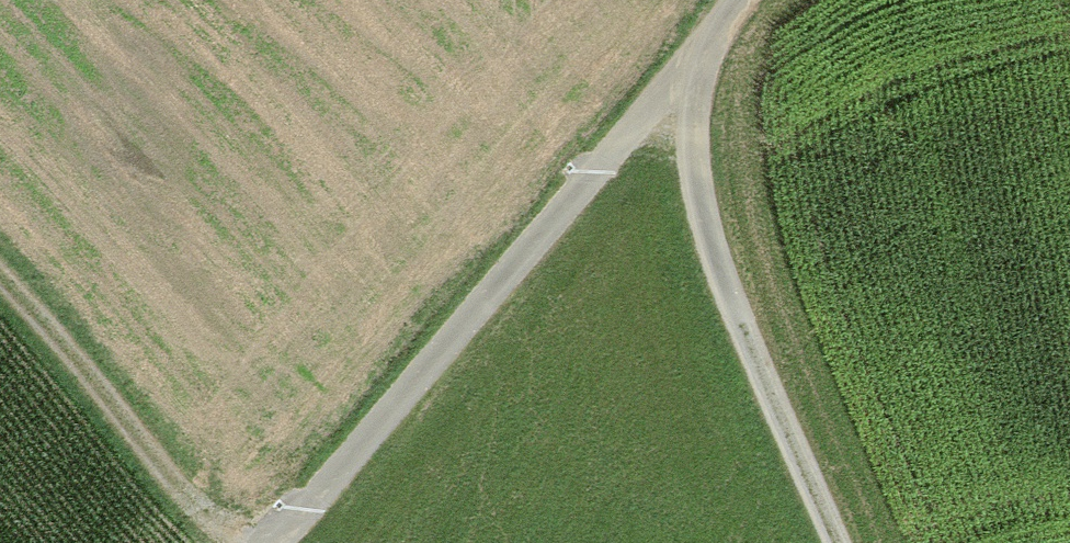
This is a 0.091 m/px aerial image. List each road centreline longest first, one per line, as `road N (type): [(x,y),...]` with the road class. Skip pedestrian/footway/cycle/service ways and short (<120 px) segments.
road 1 (track): [(277,542),(676,84),(706,61)]
road 2 (track): [(835,542),(715,247),(698,185),(706,61)]
road 3 (track): [(249,542),(0,275)]

